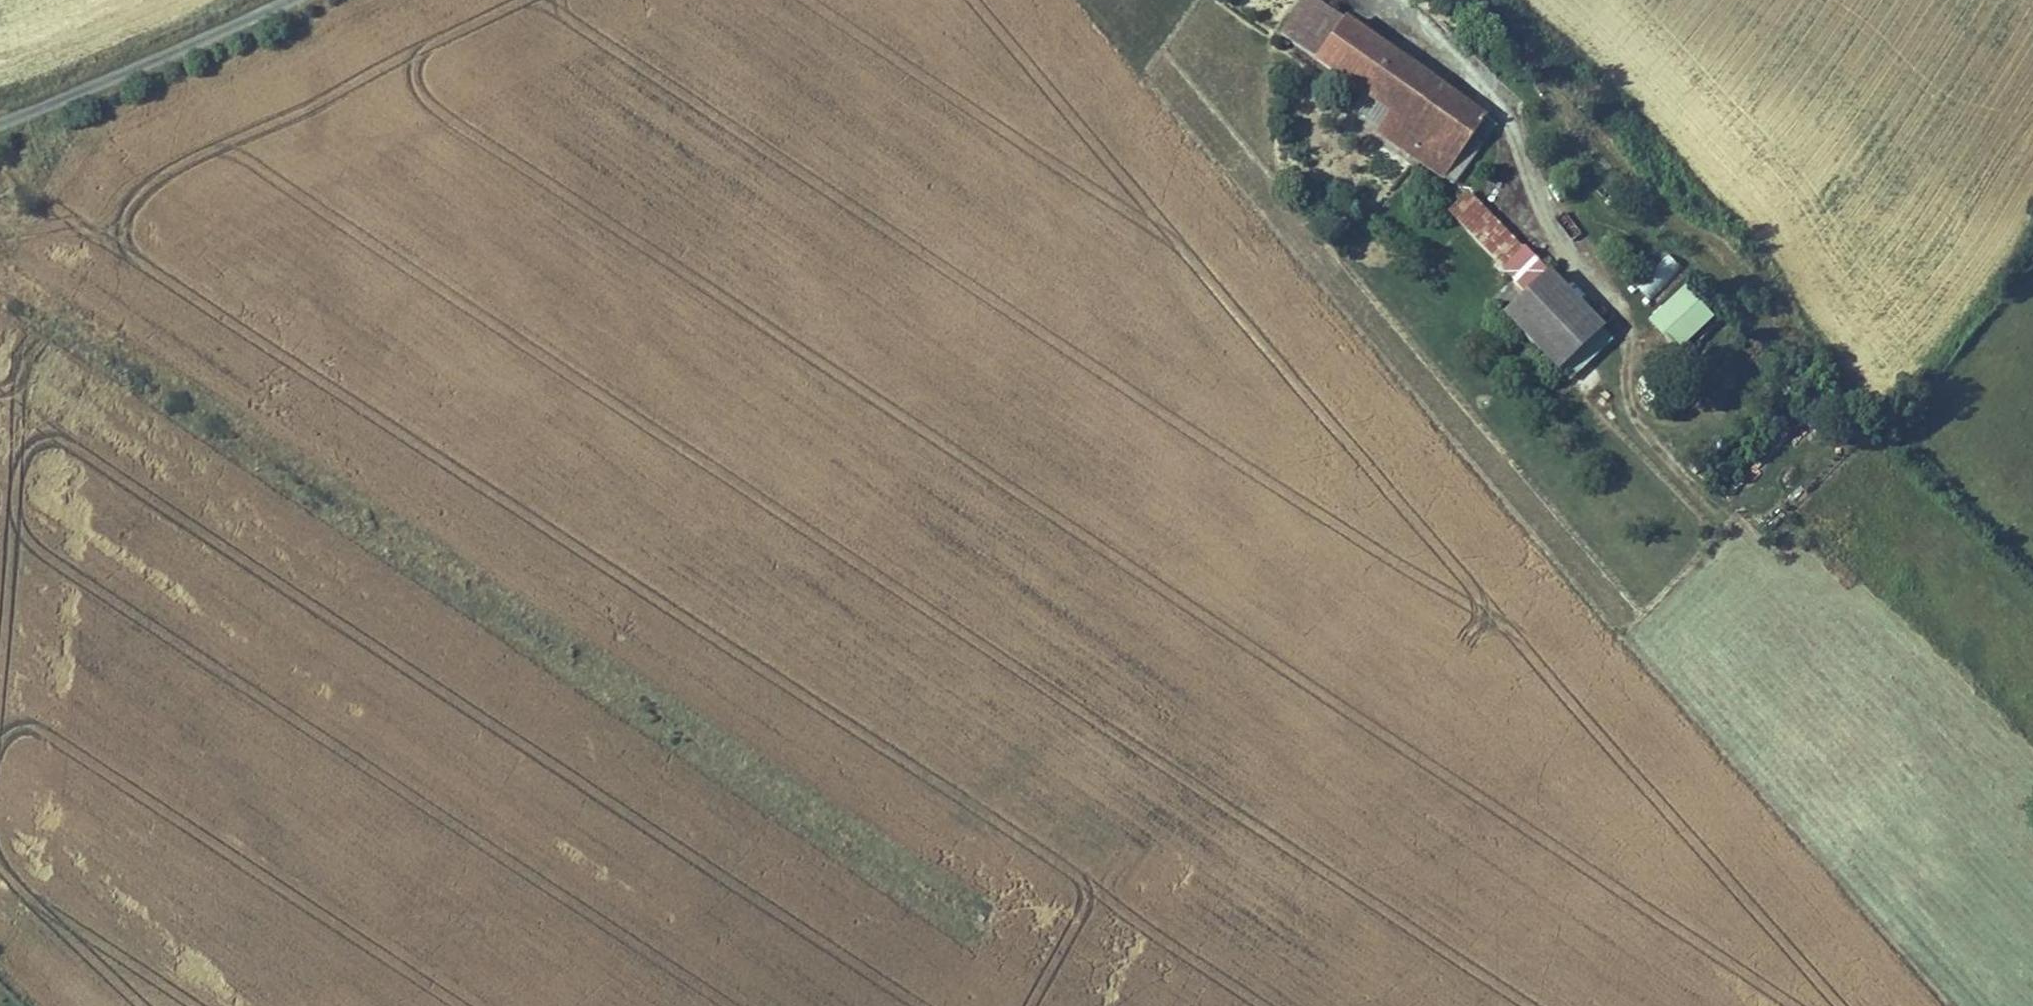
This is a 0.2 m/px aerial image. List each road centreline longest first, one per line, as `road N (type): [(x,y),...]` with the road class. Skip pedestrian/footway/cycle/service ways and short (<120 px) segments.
road 1 (track): [(1771,485),(2032,752)]
road 2 (unclassified): [(0,121),(278,0)]

